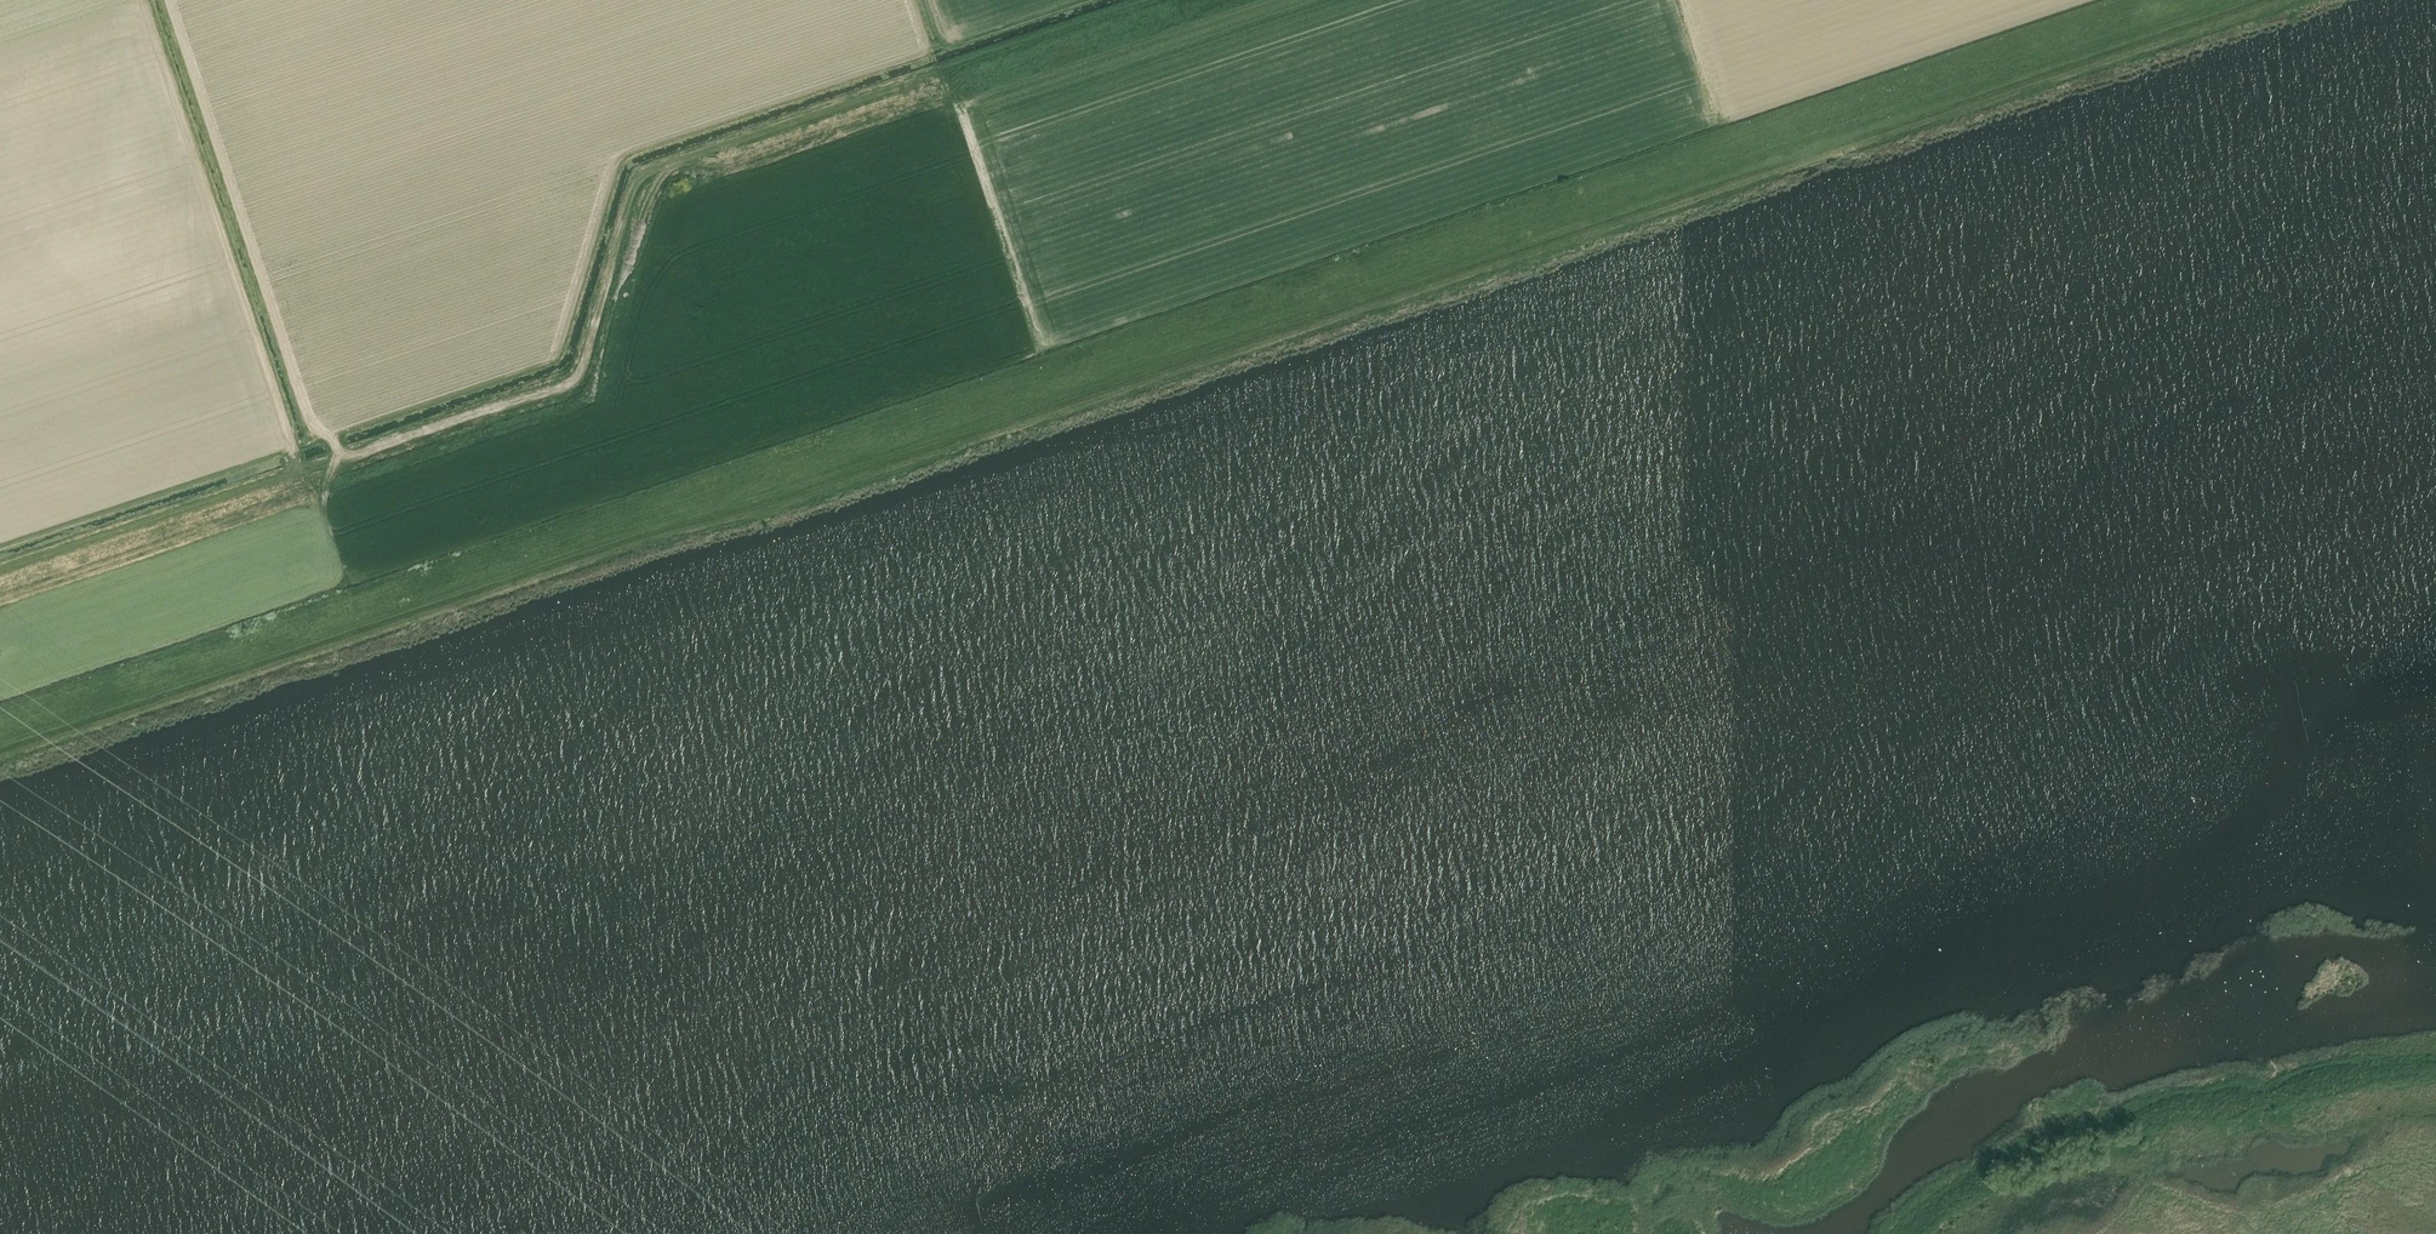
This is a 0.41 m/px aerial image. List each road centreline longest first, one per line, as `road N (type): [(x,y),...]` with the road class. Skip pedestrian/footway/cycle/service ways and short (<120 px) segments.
road 1 (track): [(1910,1233),(1985,1184),(2178,1109),(2435,1071)]

